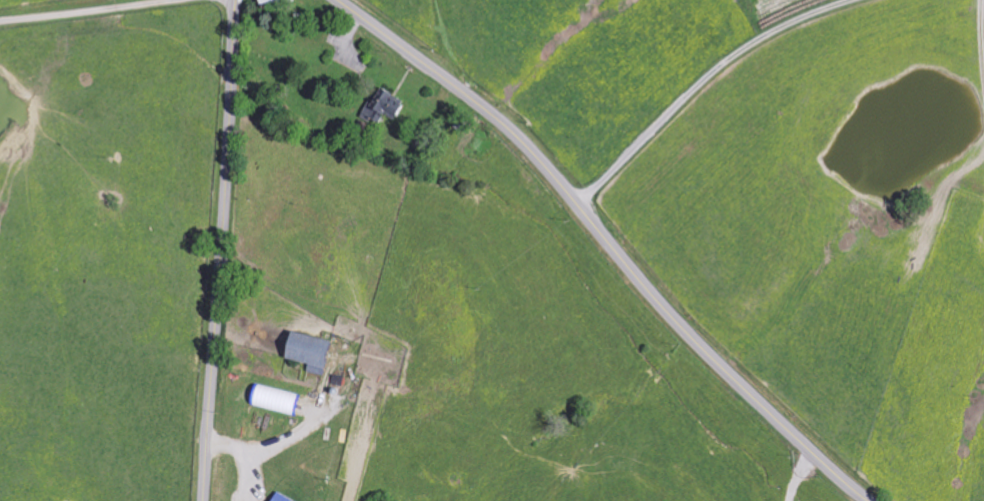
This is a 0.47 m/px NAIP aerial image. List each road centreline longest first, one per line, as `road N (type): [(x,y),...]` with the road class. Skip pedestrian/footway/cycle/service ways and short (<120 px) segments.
road 1 (secondary): [(870,500),(670,312),(516,135),(340,0)]
road 2 (secondary): [(206,500),(239,0)]
road 3 (residential): [(571,195),(786,21),(830,0)]
road 4 (residential): [(0,23),(178,0)]

